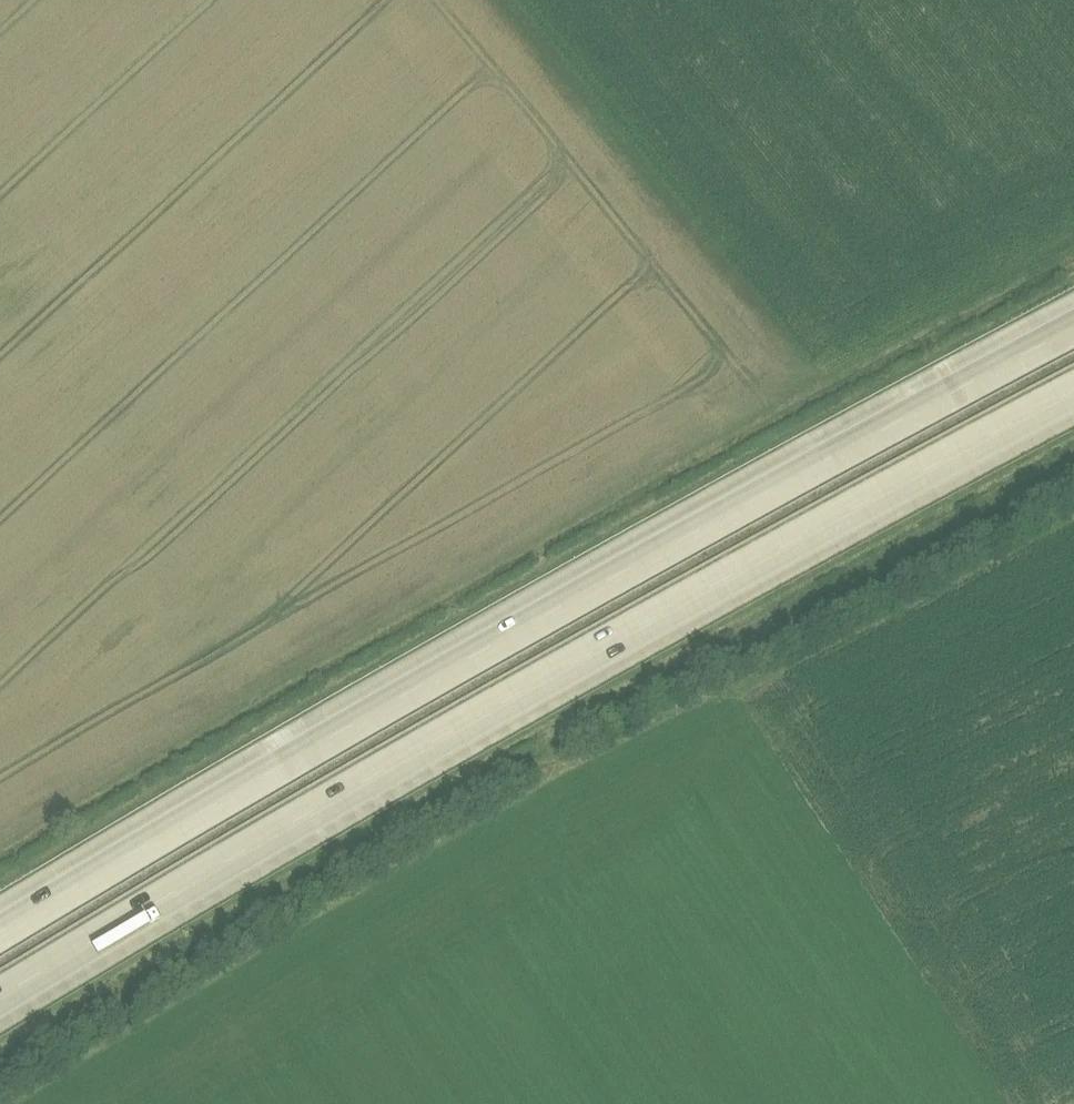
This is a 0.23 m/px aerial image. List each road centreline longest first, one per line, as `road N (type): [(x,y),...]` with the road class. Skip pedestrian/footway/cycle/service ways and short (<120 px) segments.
road 1 (motorway): [(0,1004),(771,561),(1073,402)]
road 2 (motorway): [(1073,322),(741,497),(0,922)]

